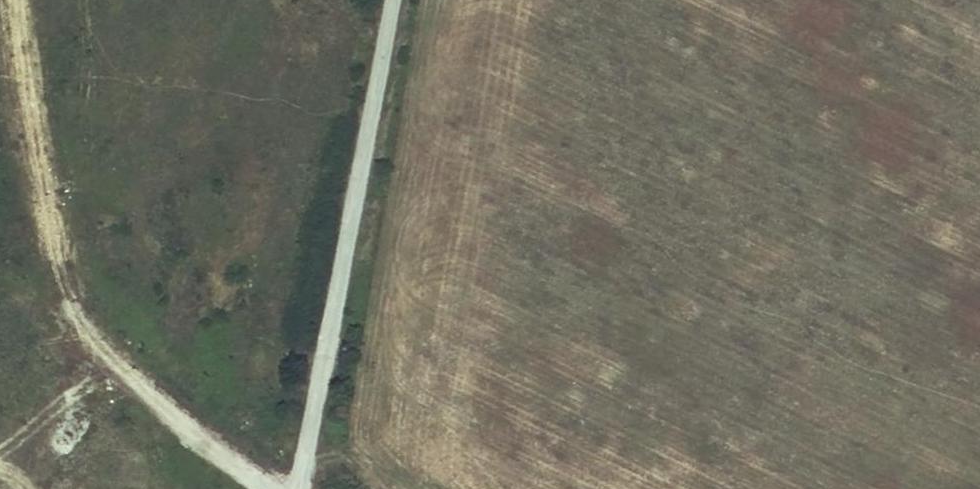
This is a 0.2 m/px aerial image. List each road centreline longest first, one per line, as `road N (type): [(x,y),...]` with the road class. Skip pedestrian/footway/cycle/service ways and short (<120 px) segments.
road 1 (track): [(299,488),(394,0)]

